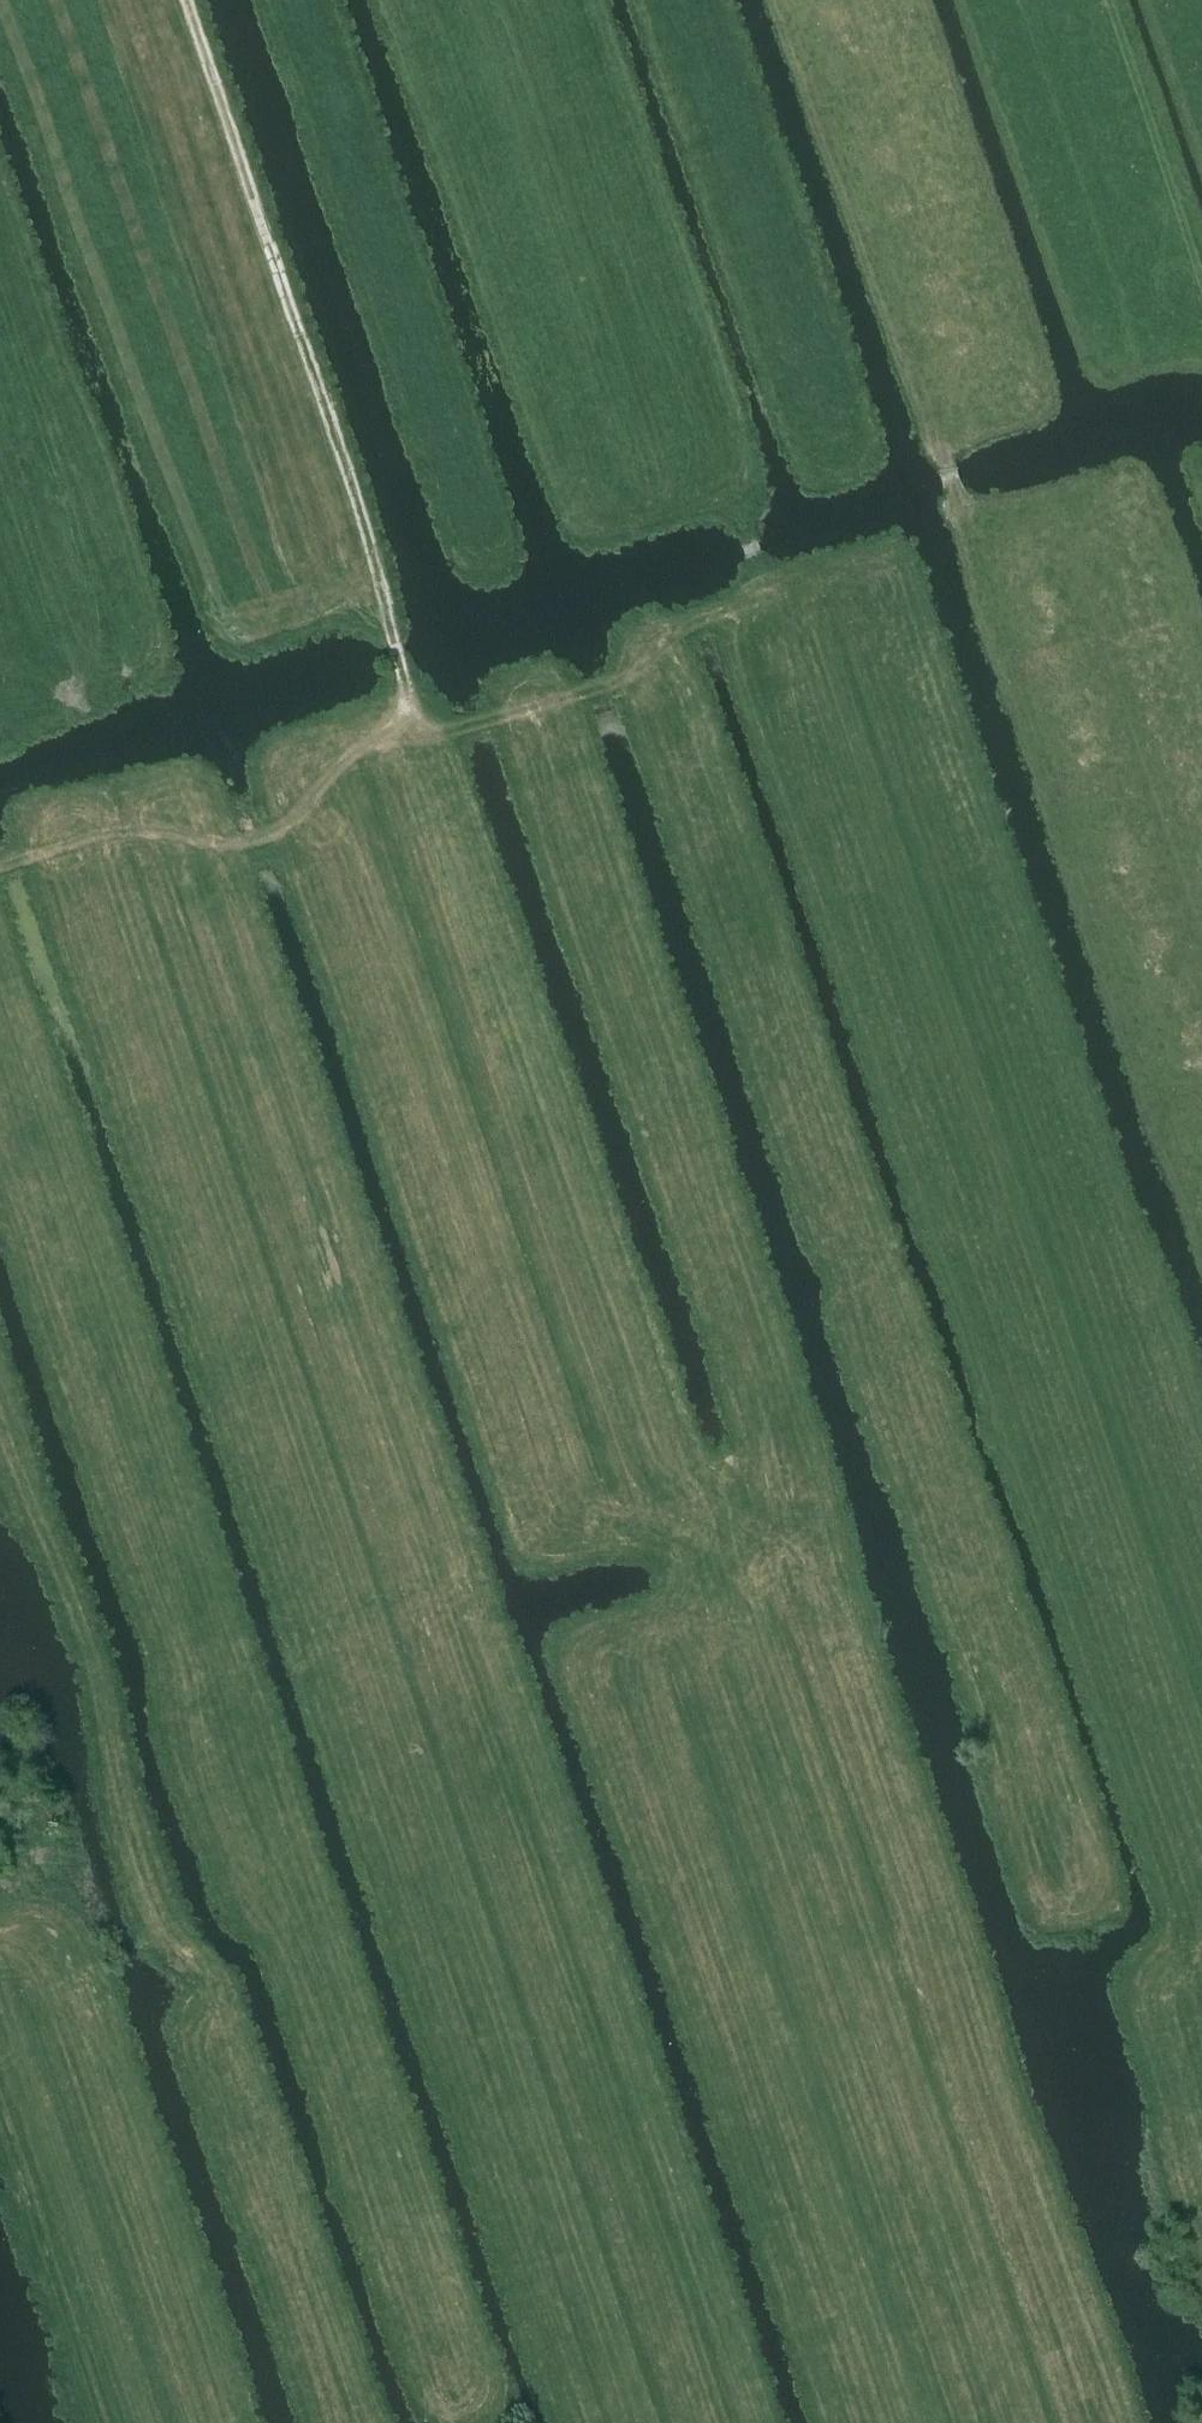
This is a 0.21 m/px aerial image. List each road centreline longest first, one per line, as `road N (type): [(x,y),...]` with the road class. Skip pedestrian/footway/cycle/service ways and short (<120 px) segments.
road 1 (track): [(187,0),(372,549),(400,661)]
road 2 (track): [(0,866),(131,829),(228,844),(270,838),(334,772),(376,742),(409,700),(400,661)]

